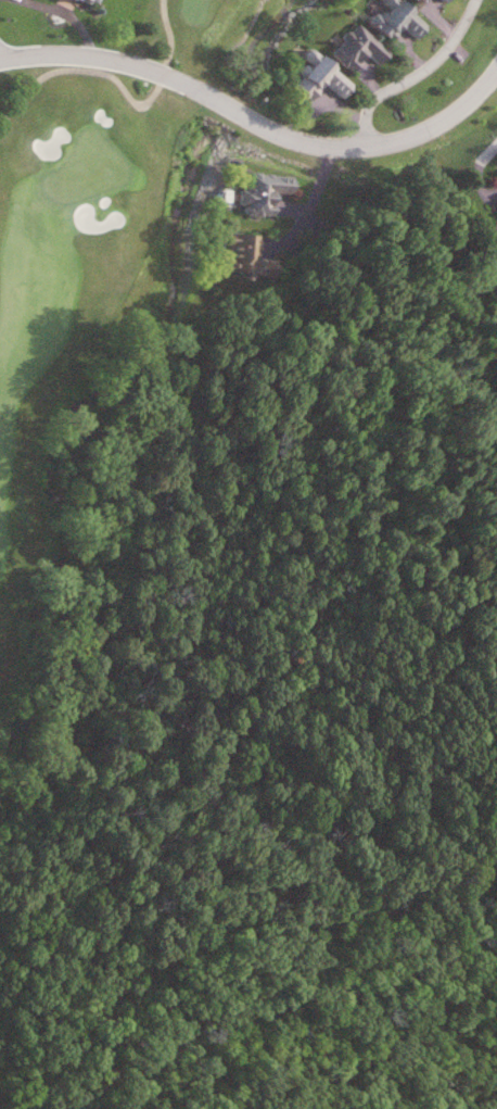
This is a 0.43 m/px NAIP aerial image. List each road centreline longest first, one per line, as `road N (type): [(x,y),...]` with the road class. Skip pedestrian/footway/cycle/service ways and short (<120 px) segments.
road 1 (residential): [(496,66),(438,123),(359,147),(295,140),(151,71),(92,56),(0,59)]

